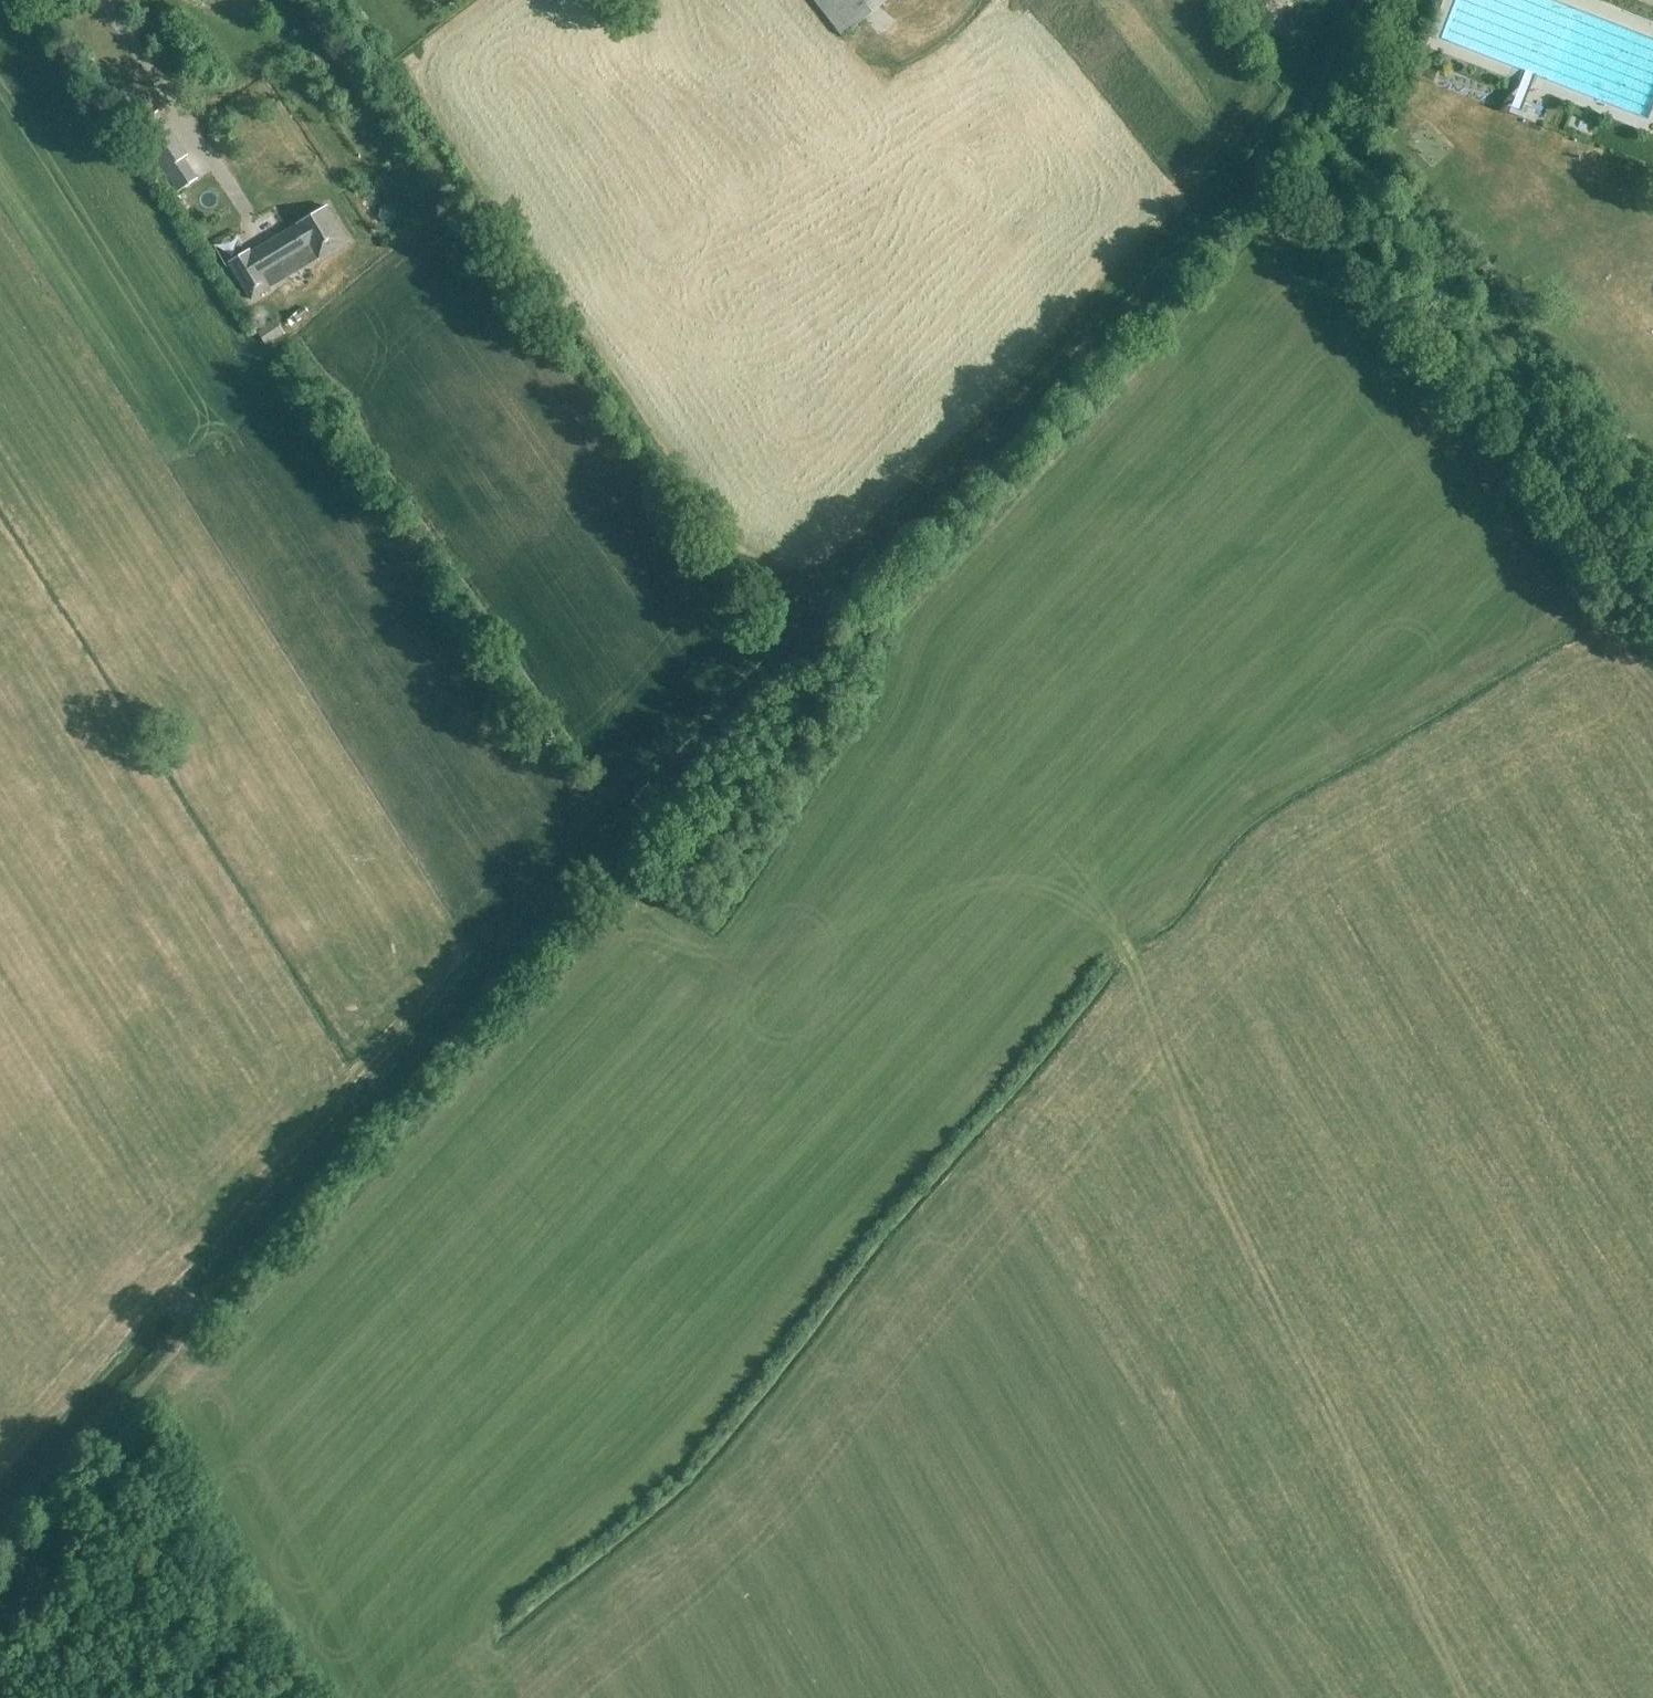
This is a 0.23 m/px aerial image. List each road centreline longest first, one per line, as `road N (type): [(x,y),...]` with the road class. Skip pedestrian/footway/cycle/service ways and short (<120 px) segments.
road 1 (track): [(168,1365),(0,1543)]

